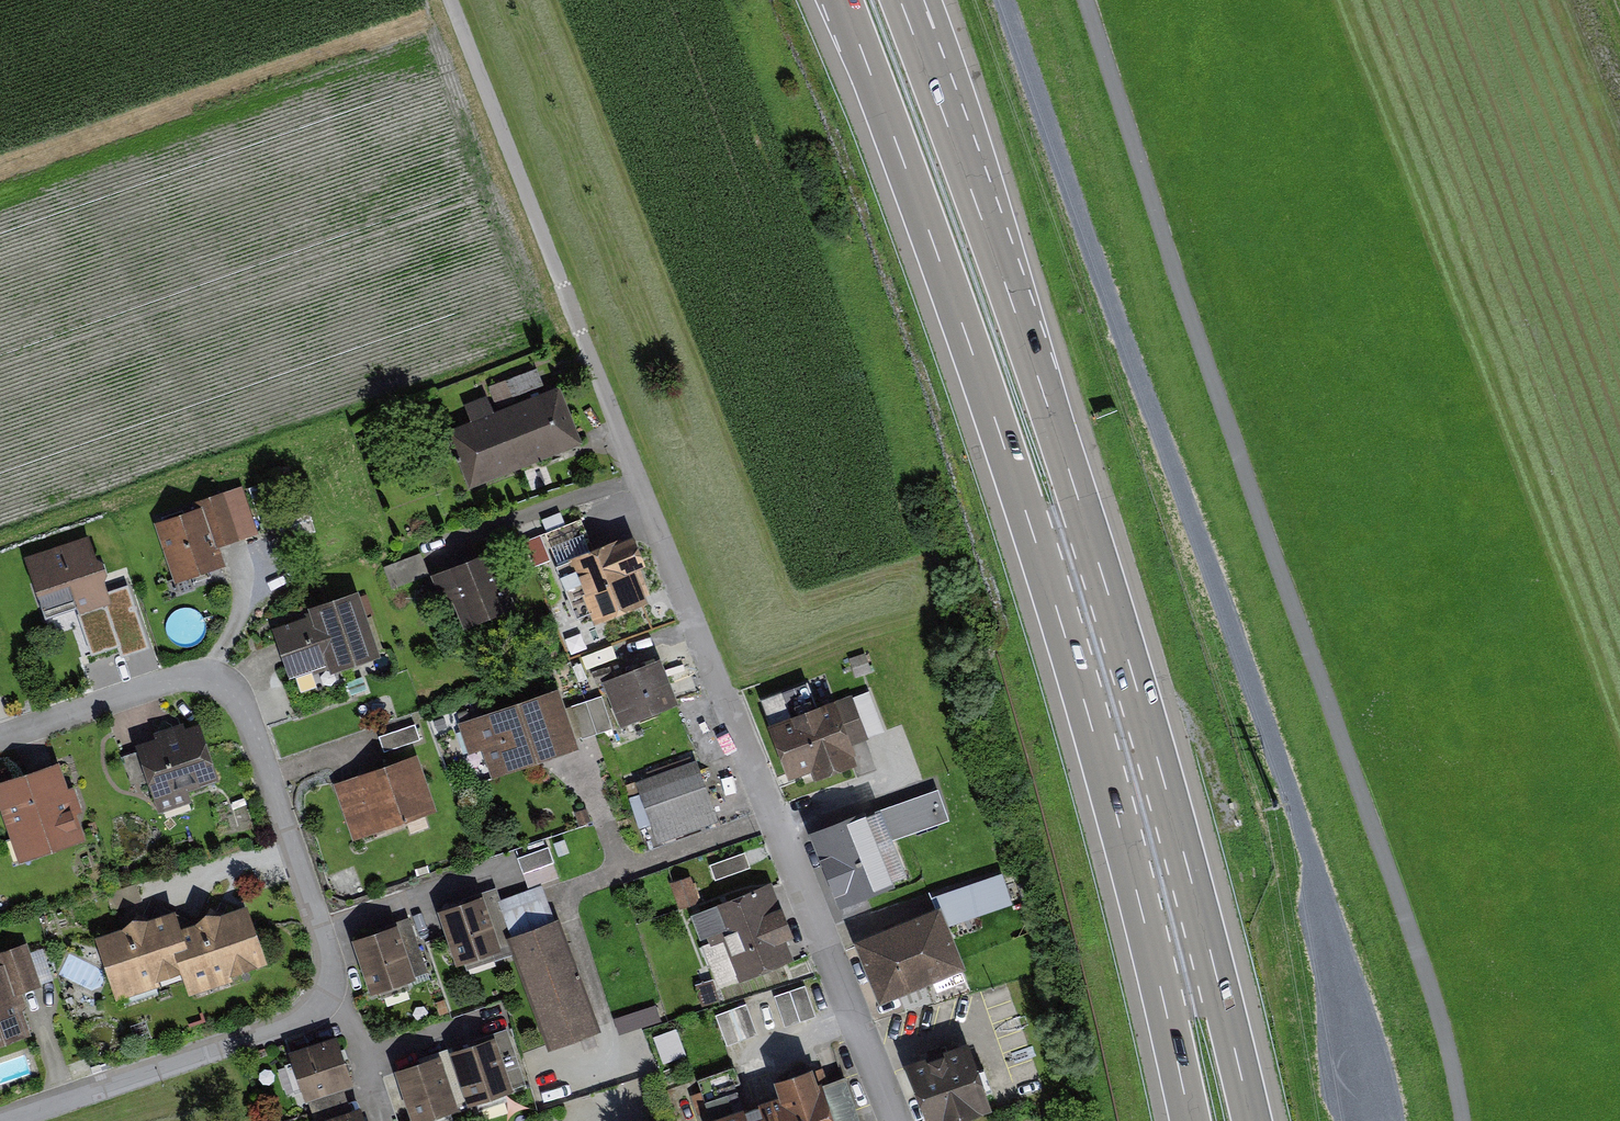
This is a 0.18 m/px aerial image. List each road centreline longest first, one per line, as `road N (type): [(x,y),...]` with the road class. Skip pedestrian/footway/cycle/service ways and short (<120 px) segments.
road 1 (residential): [(893,1120),(452,0)]
road 2 (track): [(1006,0),(1316,864),(1393,1120)]
road 3 (track): [(1092,0),(1443,1010),(1468,1120)]
road 4 (motorway): [(1251,1120),(1202,914),(1069,467),(900,0)]
road 5 (motorway): [(843,0),(1032,517),(1148,936),(1190,1120)]
road 6 (residential): [(0,745),(211,674),(239,691),(342,974),(322,1011),(3,1120)]
road 7 (track): [(1276,807),(1335,1120)]
road 8 (track): [(1354,1120),(1315,908),(1316,864)]

